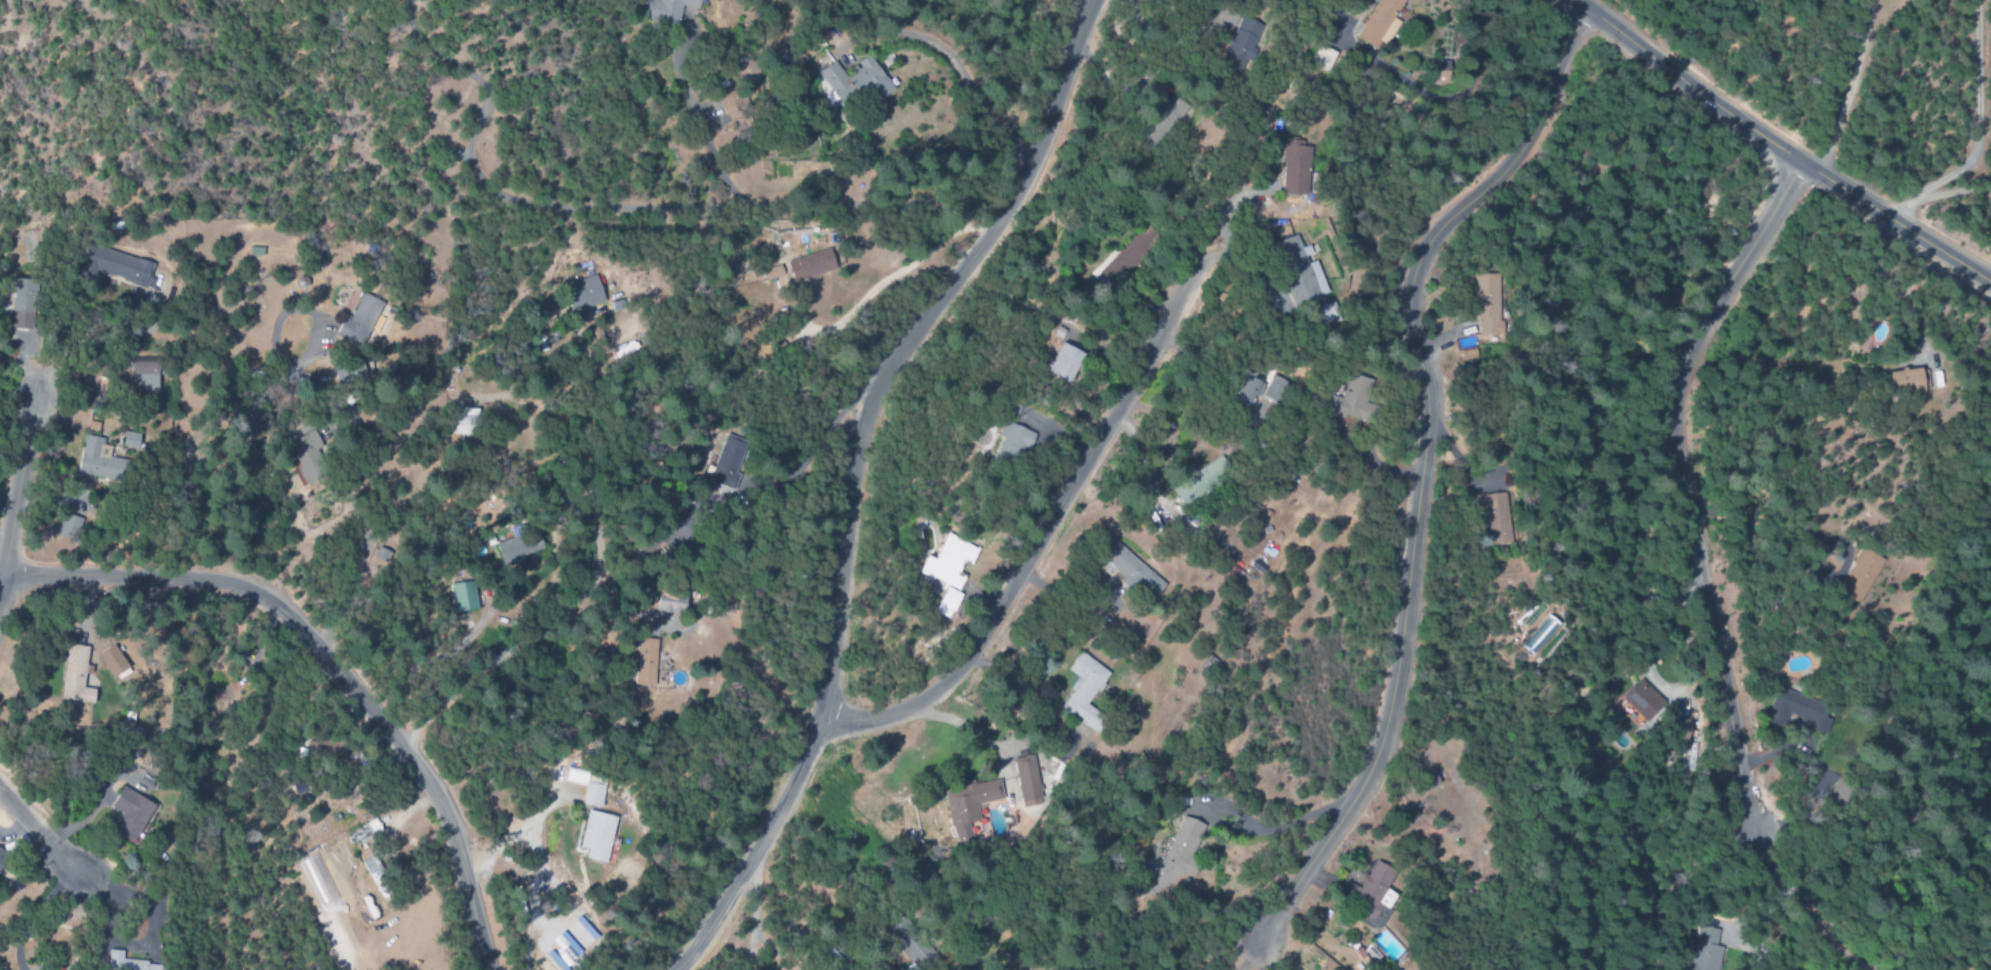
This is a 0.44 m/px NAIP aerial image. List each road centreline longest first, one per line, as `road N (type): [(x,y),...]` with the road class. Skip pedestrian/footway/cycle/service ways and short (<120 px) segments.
road 1 (residential): [(1088,0),(1011,200),(871,392),(850,470),(820,717),(735,889),(677,969)]
road 2 (residential): [(1587,10),(1556,61),(1522,149),(1437,231),(1414,271),(1408,315),(1427,416),(1381,743),(1353,799),(1259,935)]
road 3 (residential): [(1799,162),(1693,339),(1669,409),(1677,492),(1748,834)]
road 4 (residential): [(488,969),(452,834),(430,786),(285,616),(251,594),(207,582),(5,572)]
road 5 (residential): [(820,717),(892,713),(962,665),(1095,447),(1190,264)]
road 6 (residential): [(1990,283),(1799,162),(1574,0)]
road 7 (residential): [(32,386),(0,592)]
road 8 (residential): [(0,789),(79,880)]

